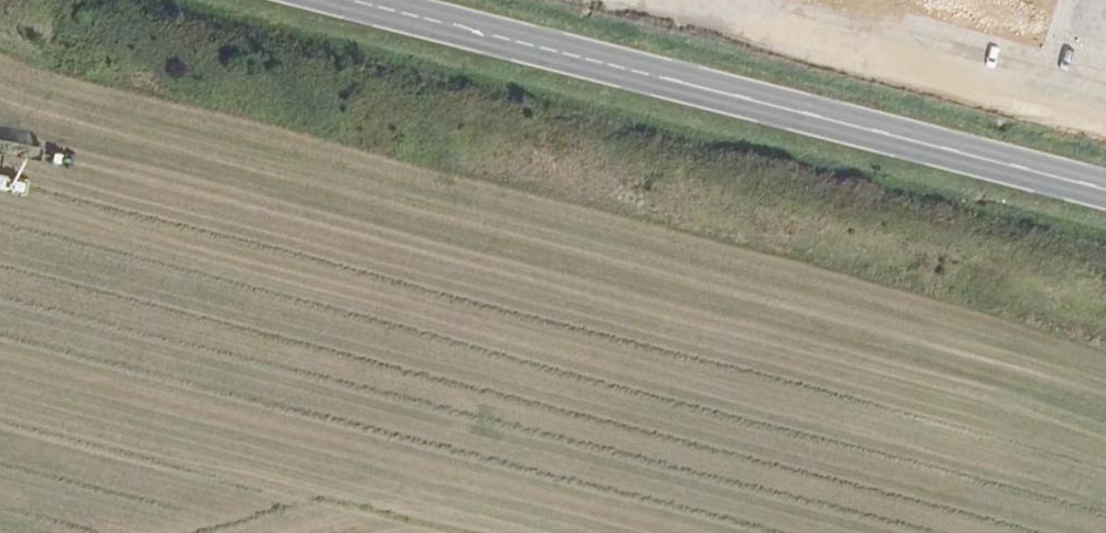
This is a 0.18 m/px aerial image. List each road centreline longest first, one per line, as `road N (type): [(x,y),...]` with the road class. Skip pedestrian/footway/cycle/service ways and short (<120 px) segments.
road 1 (primary): [(1105,189),(344,0)]

